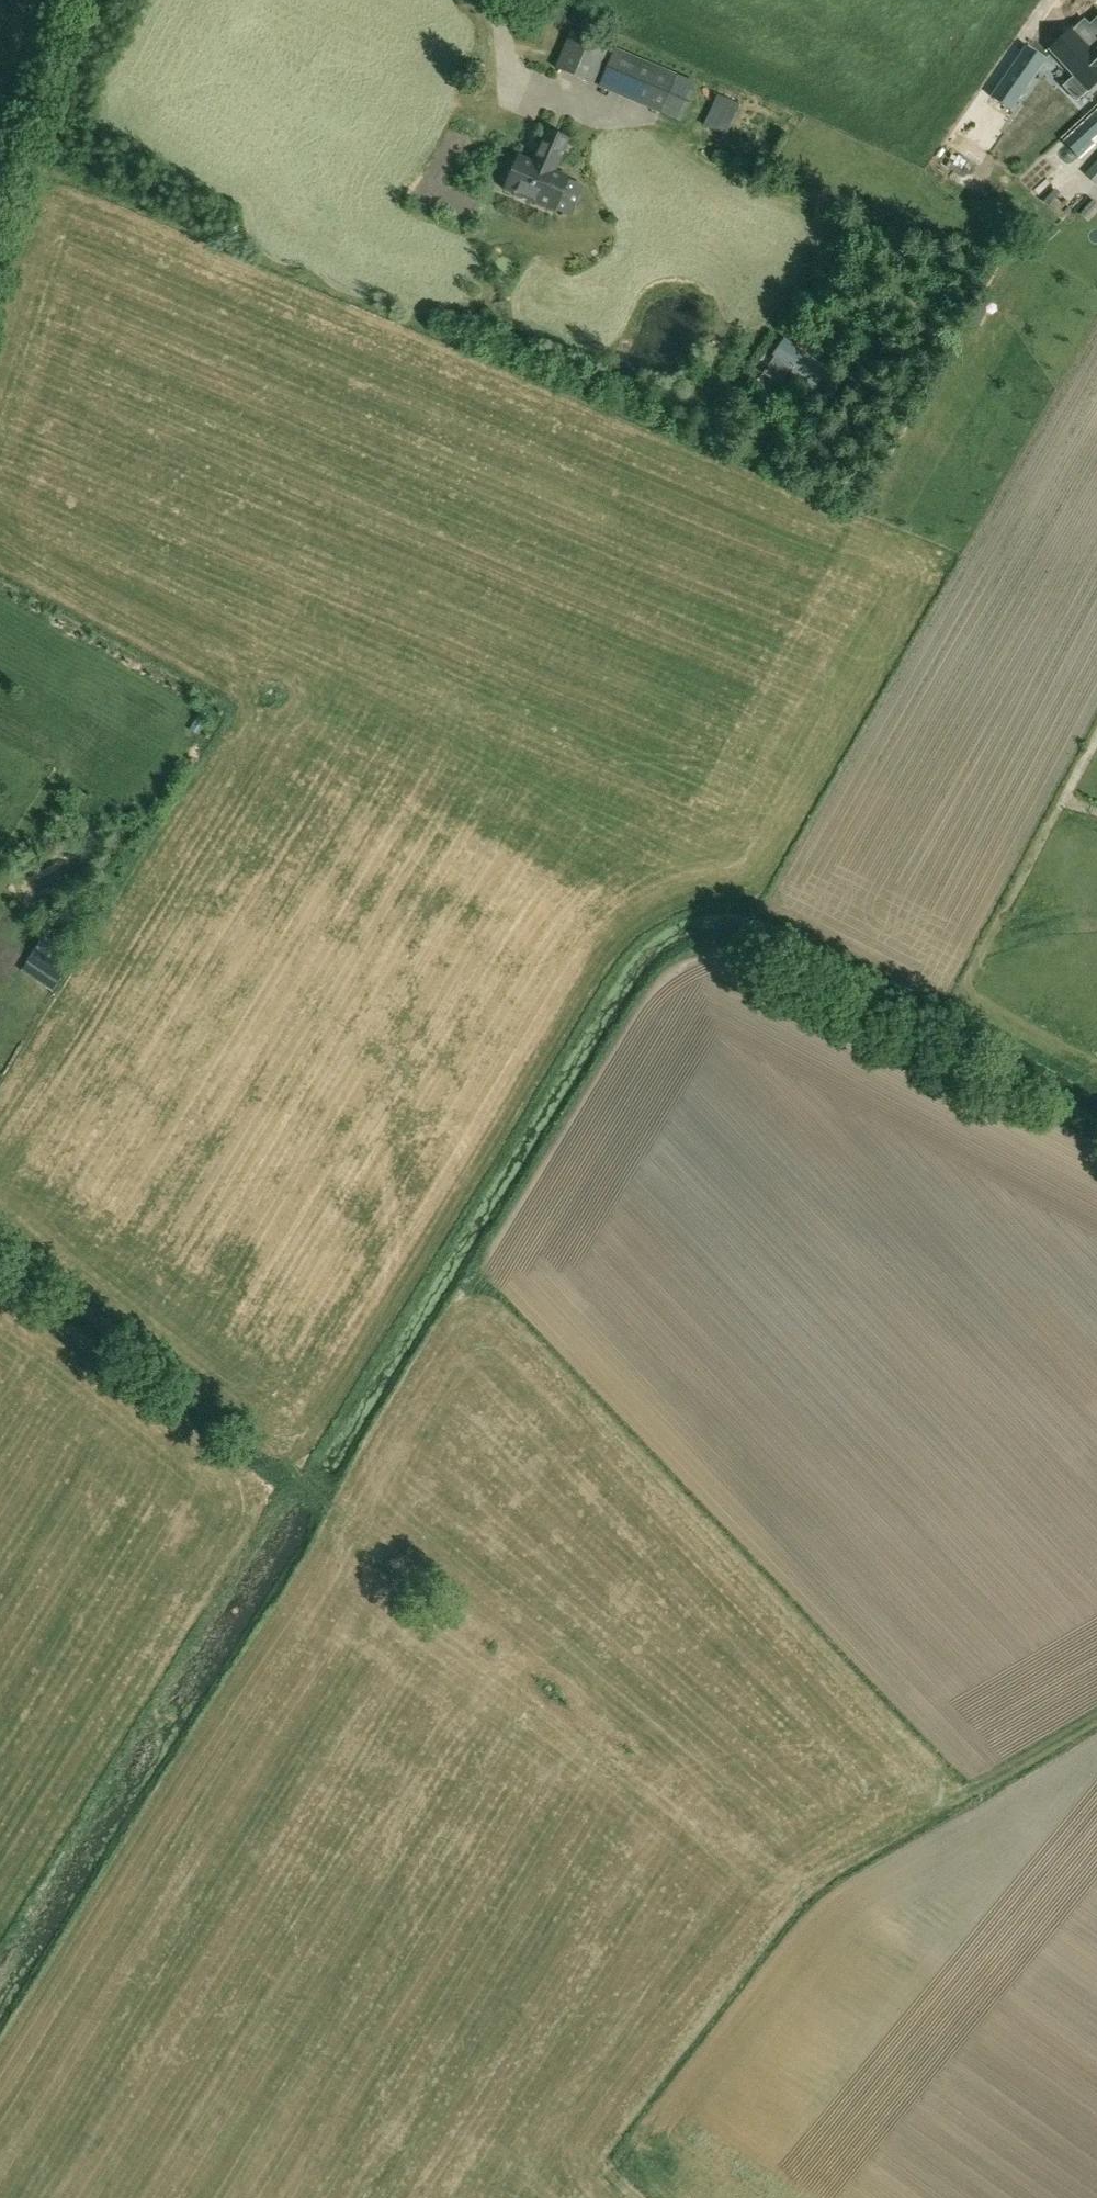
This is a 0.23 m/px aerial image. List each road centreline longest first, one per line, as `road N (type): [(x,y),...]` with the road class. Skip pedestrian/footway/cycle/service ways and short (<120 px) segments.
road 1 (unclassified): [(0,190),(63,0)]
road 2 (track): [(971,1793),(1096,1721)]

